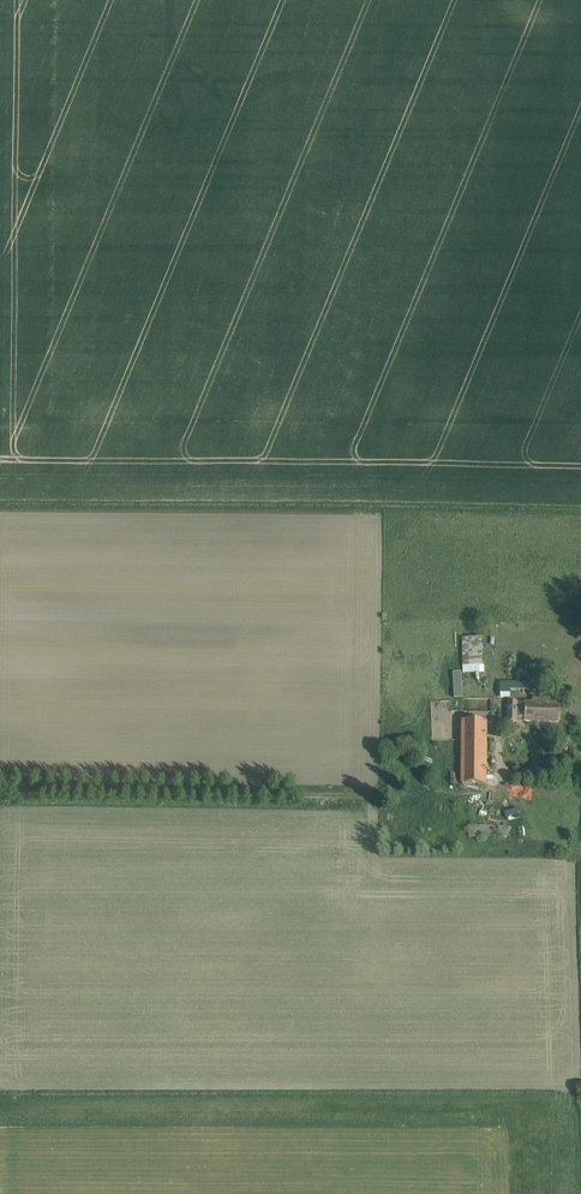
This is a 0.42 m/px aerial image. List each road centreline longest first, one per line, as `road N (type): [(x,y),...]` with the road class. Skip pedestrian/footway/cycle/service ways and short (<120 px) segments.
road 1 (track): [(0,1113),(567,1105),(576,1193)]
road 2 (track): [(0,791),(473,797),(492,786)]

